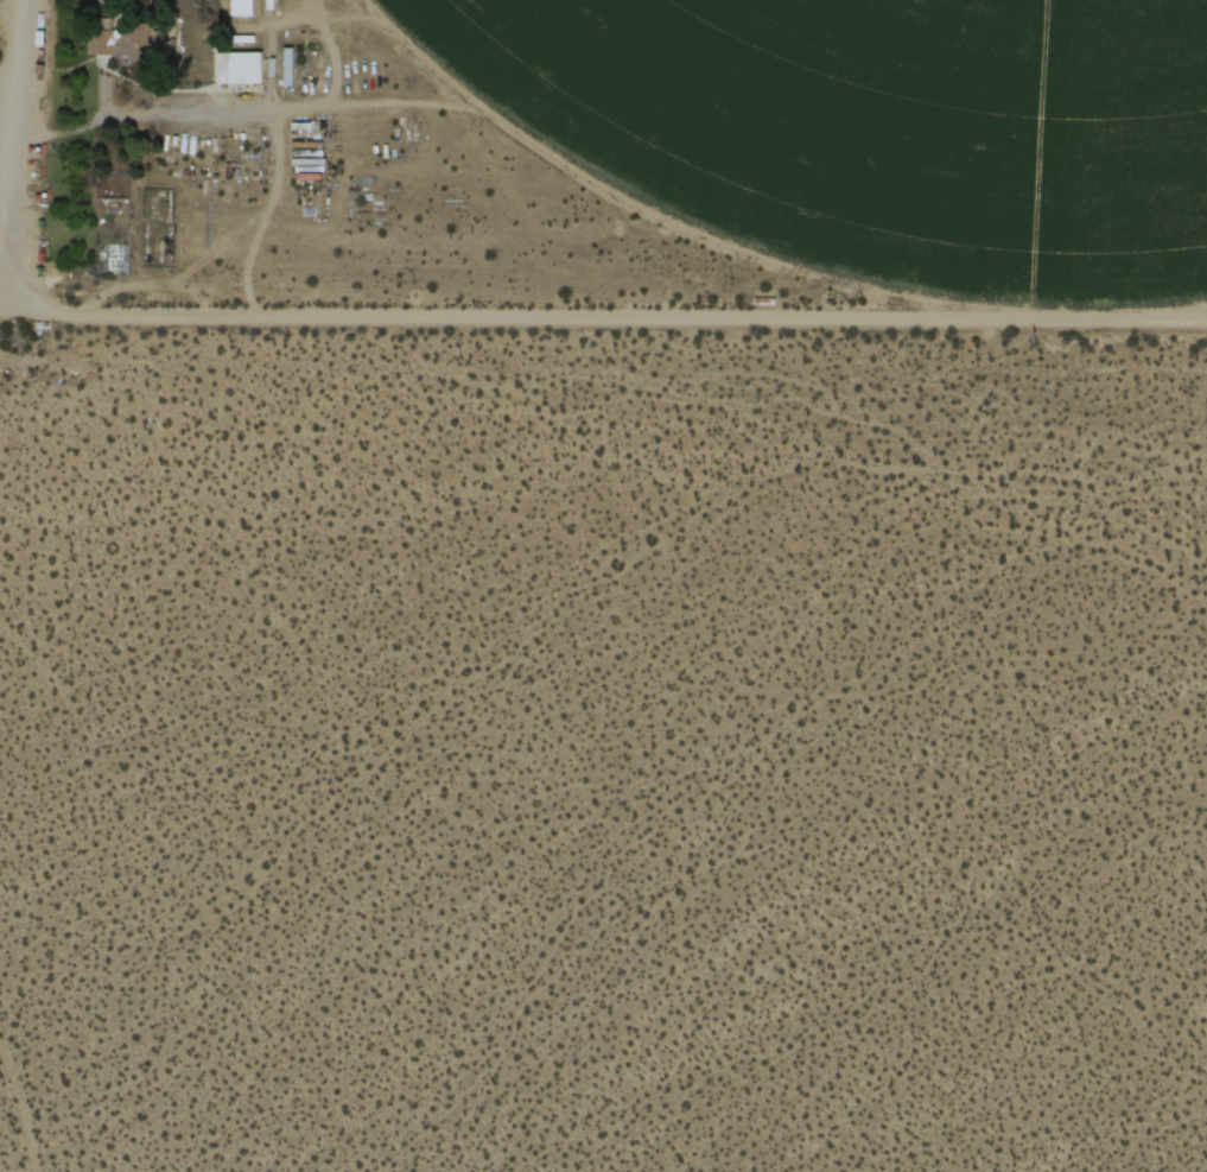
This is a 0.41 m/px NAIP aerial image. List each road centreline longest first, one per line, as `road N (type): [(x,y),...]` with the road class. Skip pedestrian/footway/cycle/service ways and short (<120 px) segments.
road 1 (track): [(63,311),(1206,320)]

